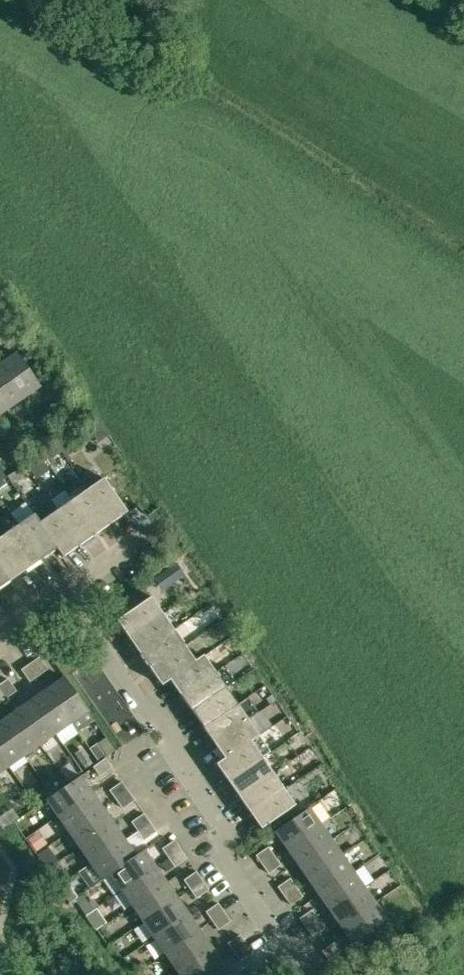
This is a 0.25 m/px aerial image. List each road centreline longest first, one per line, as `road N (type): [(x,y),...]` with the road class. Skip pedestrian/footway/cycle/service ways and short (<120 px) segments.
road 1 (residential): [(302,974),(228,867),(226,833),(191,781),(188,760),(62,593)]

